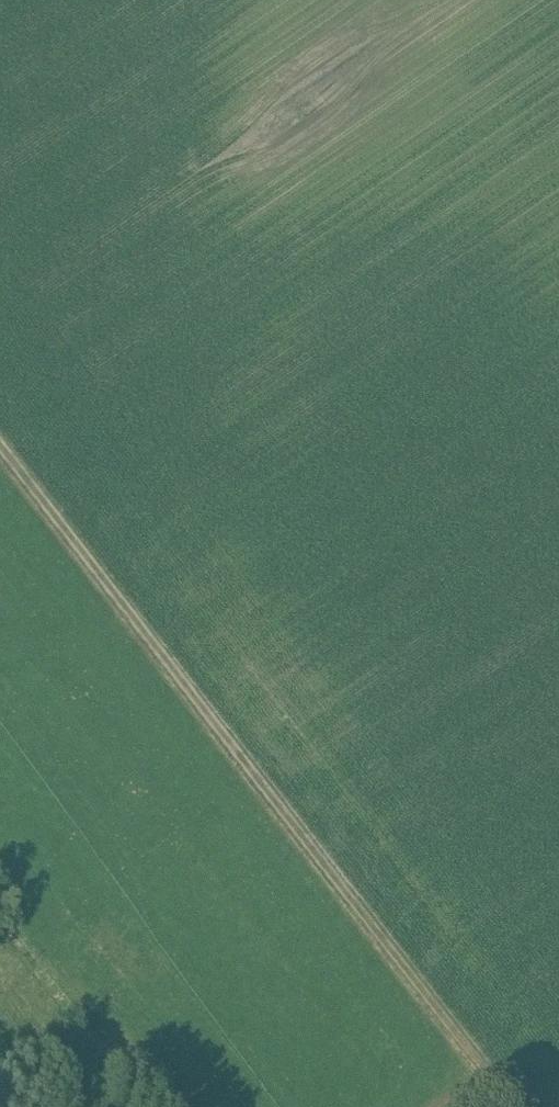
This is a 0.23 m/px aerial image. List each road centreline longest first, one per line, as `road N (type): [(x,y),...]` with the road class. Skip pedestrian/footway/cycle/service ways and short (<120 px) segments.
road 1 (track): [(510,1106),(0,450)]

